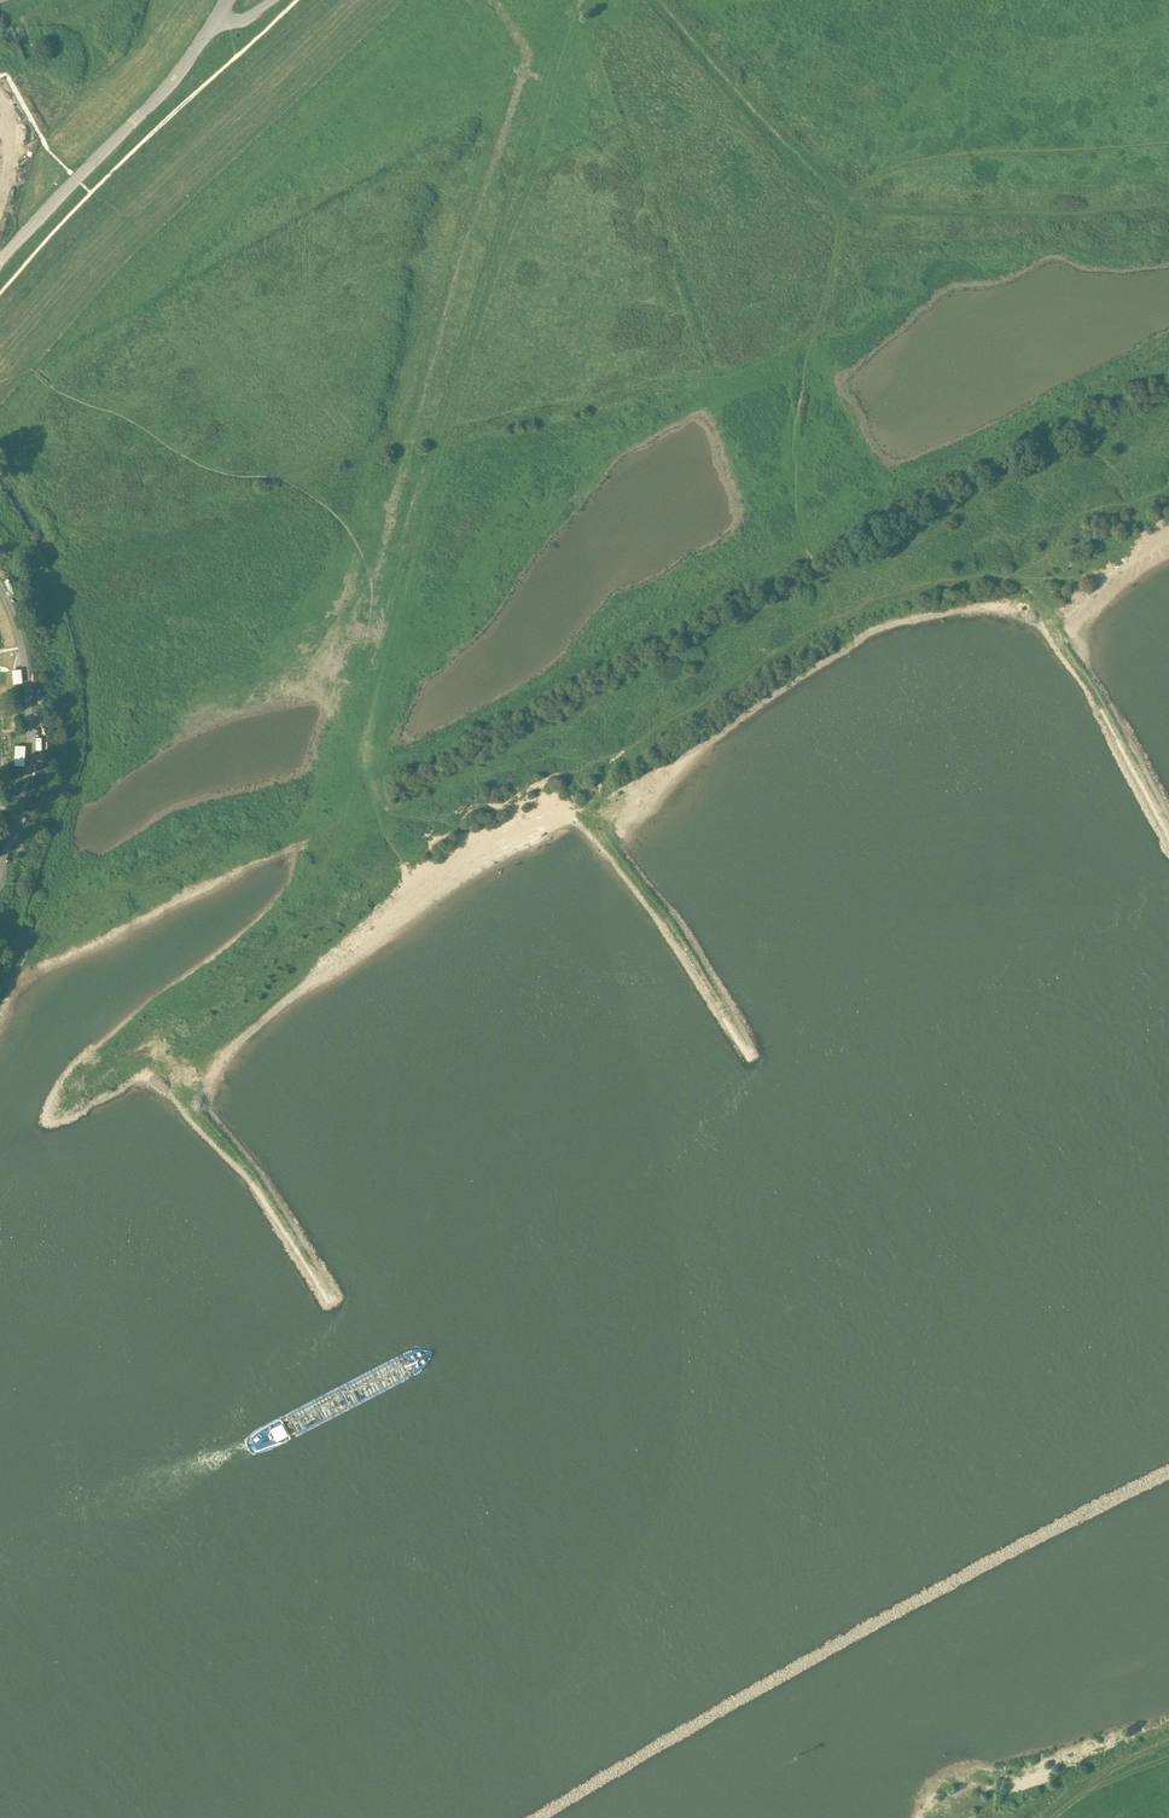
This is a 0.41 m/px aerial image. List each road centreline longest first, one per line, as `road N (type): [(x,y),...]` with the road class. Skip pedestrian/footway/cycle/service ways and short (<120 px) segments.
road 1 (unclassified): [(0,260),(171,81),(212,25)]
road 2 (residential): [(0,876),(29,761),(23,668),(0,590)]
road 3 (track): [(660,0),(761,124),(850,200)]

